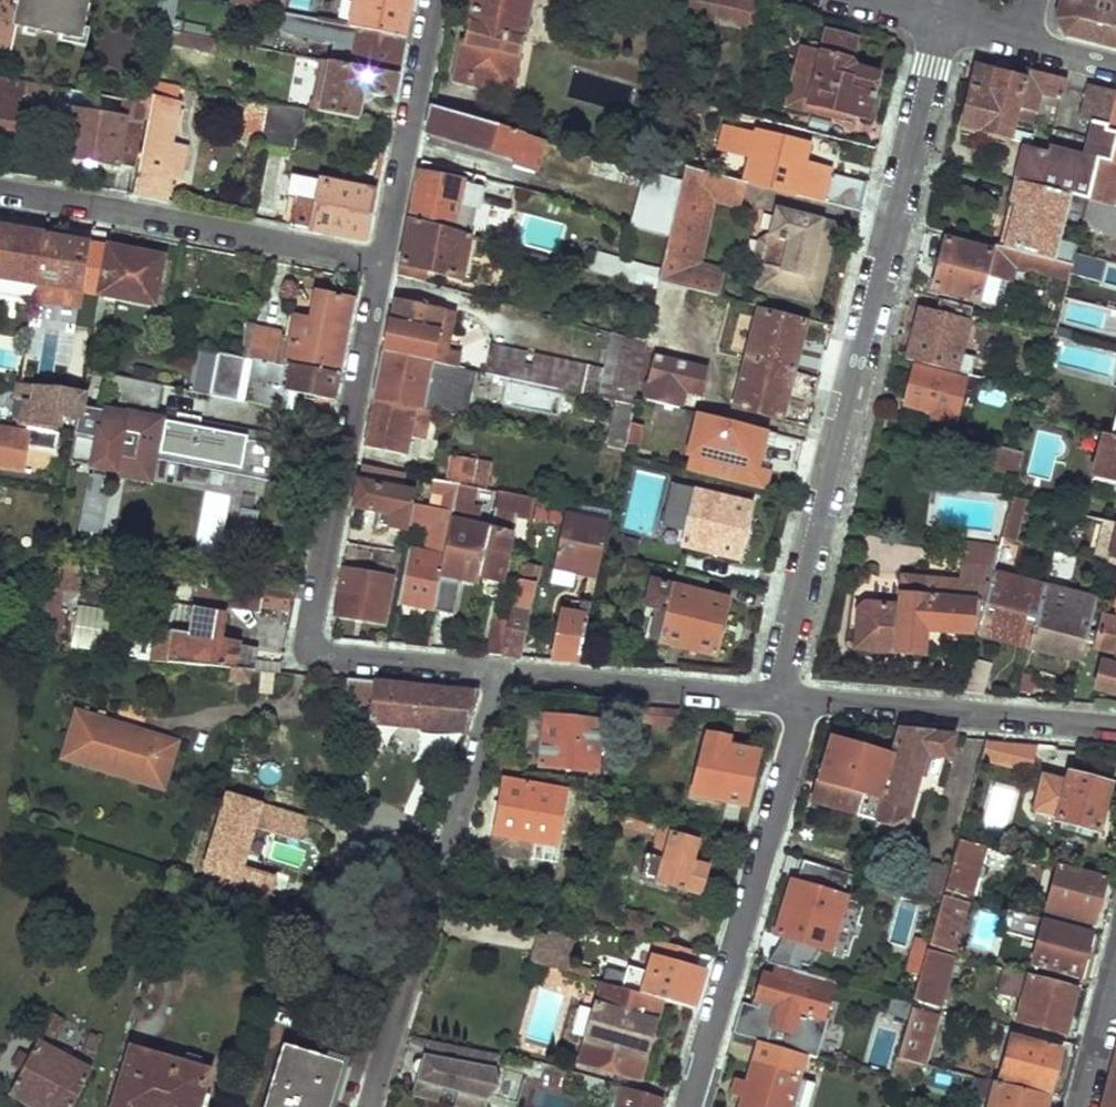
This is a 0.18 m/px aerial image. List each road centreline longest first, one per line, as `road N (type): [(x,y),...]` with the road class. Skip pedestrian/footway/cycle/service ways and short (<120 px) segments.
road 1 (residential): [(775,697),(944,23)]
road 2 (residential): [(502,673),(331,658),(312,647),(380,260)]
road 3 (residential): [(368,1106),(502,673)]
road 4 (residential): [(689,1106),(804,700)]
road 5 (residential): [(0,191),(380,260)]
road 6 (residential): [(804,700),(1115,731)]
road 7 (residential): [(502,673),(775,697)]
road 8 (residential): [(380,260),(435,0)]
road 9 (residential): [(944,23),(1115,66)]
road 10 (residential): [(1079,1106),(1115,955)]

